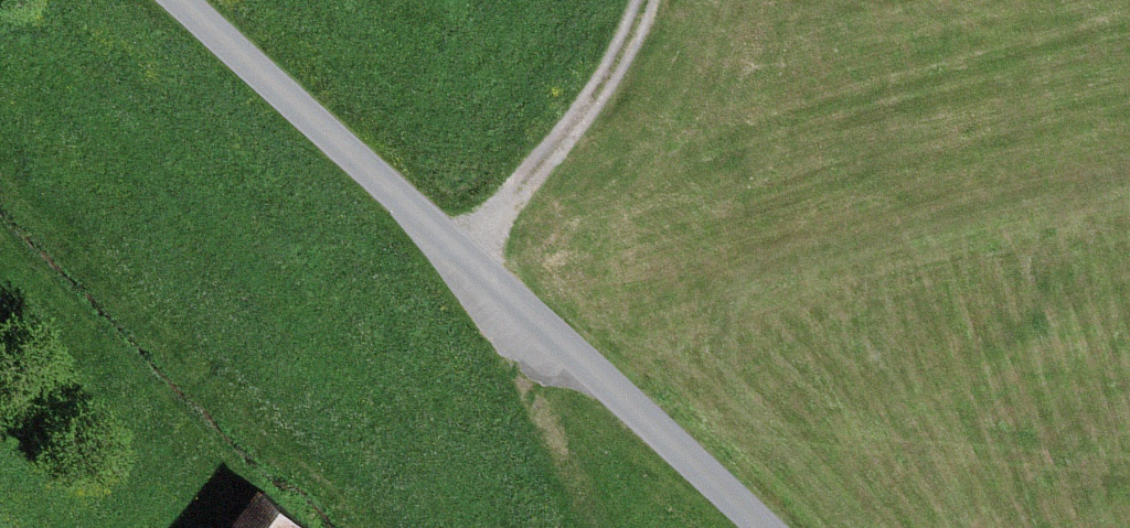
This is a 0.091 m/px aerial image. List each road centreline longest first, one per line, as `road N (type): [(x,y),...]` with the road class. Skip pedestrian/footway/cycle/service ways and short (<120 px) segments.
road 1 (residential): [(184,0),(732,491),(764,527)]
road 2 (track): [(655,0),(569,127),(466,252)]

